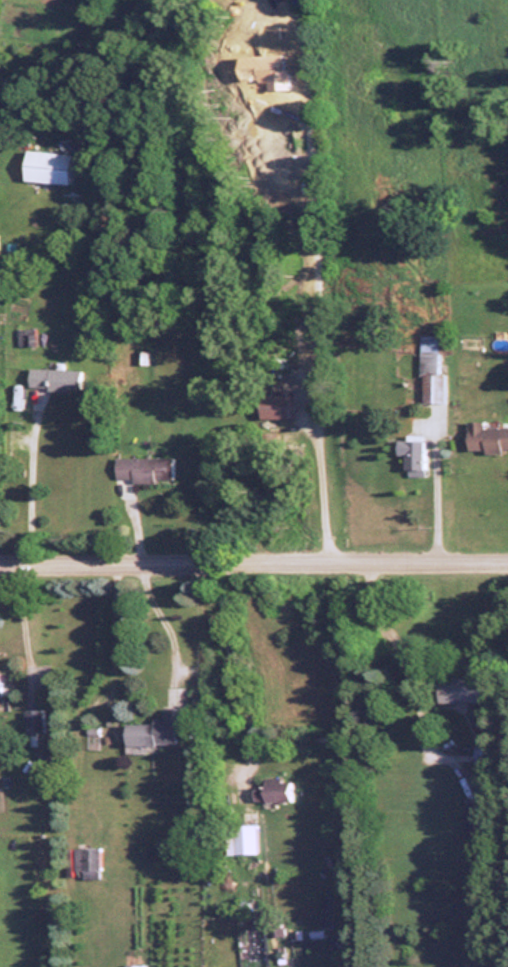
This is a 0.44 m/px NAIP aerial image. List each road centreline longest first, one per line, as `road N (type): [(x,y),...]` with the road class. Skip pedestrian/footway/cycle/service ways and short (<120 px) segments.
road 1 (residential): [(0,562),(507,562)]

